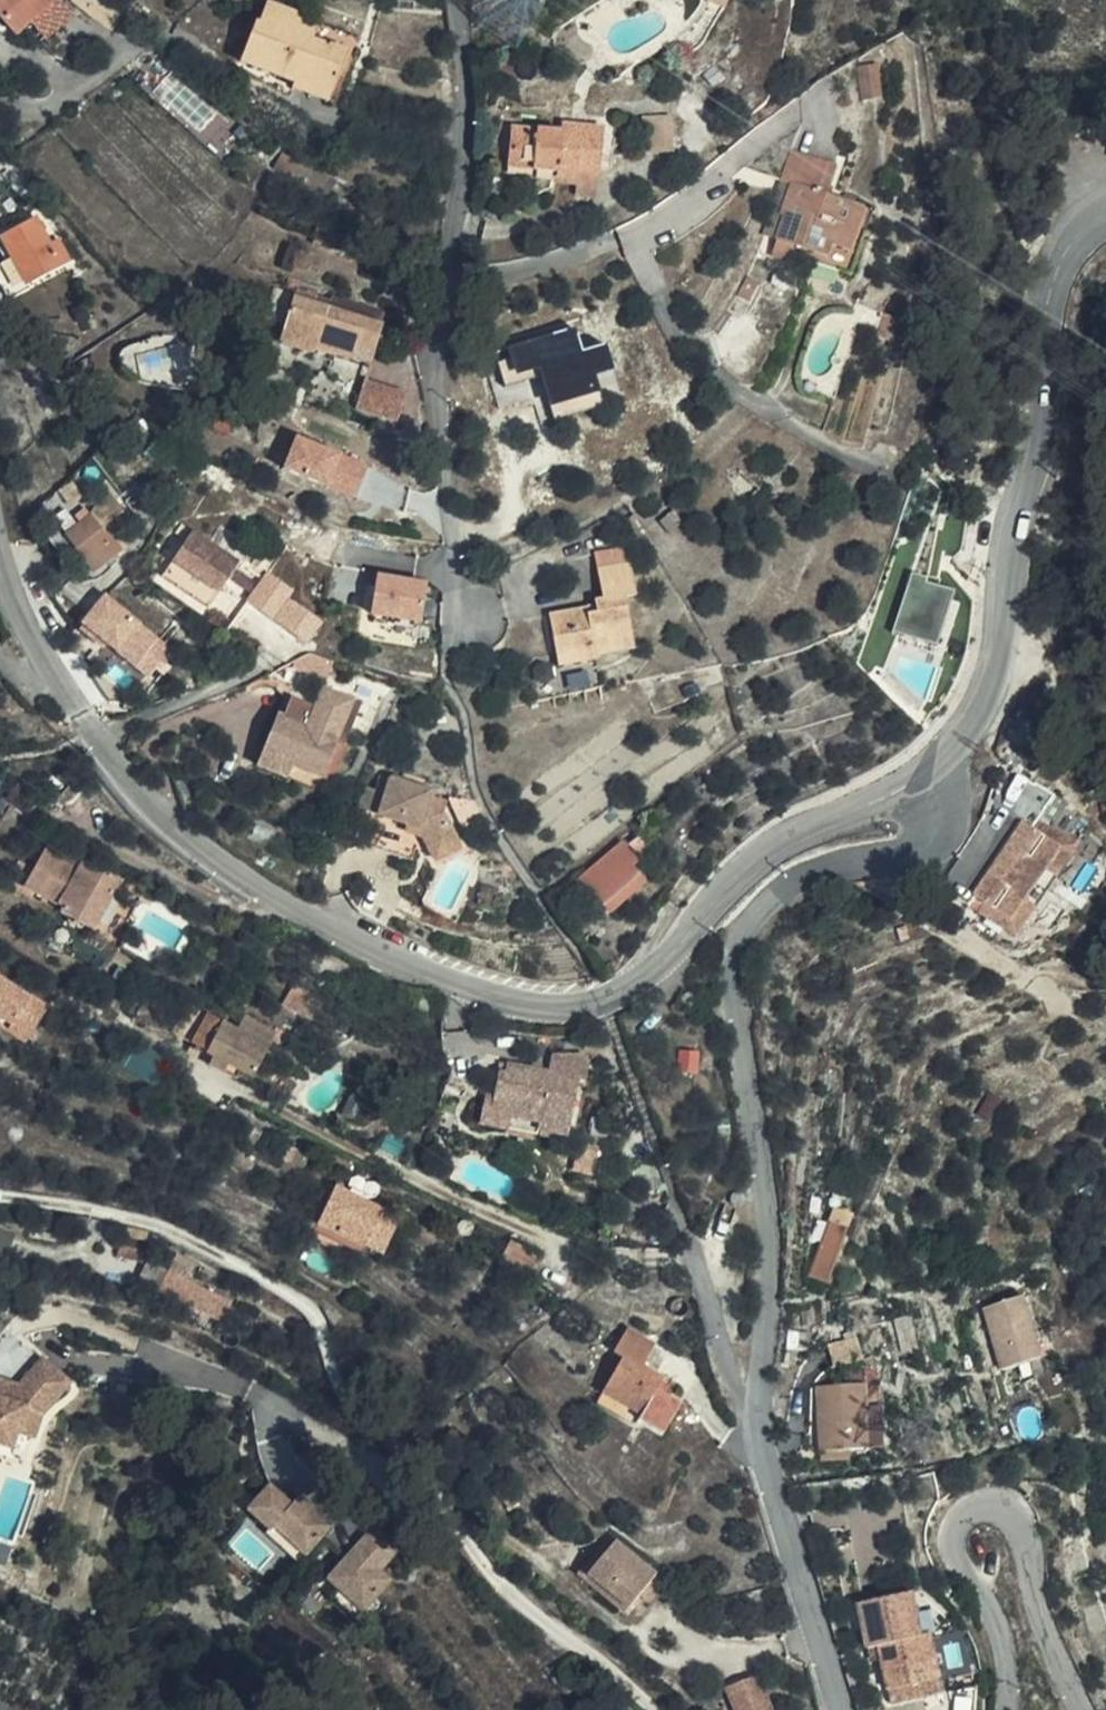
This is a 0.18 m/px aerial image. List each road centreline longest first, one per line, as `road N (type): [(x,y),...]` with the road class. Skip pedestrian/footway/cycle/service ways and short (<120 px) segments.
road 1 (tertiary): [(922,773),(763,853),(645,976),(610,997),(580,1007),(512,1001),(292,904),(167,820),(129,778),(30,635),(0,537)]
road 2 (unclassified): [(922,773),(937,810),(927,844),(791,883),(755,914),(733,966),(767,1237),(760,1447),(842,1709)]
road 3 (tertiary): [(1105,212),(1067,249),(1041,316),(1043,426),(996,664),(975,718),(922,773)]
road 4 (unclassified): [(1006,1709),(995,1629),(953,1543),(961,1514),(977,1505),(1013,1514),(1023,1531),(1034,1596),(1082,1709)]
road 5 (residential): [(439,292),(540,273),(617,241),(685,201),(816,98)]
road 6 (residential): [(439,292),(431,409),(470,619)]
road 7 (residential): [(458,0),(467,154),(439,292)]

